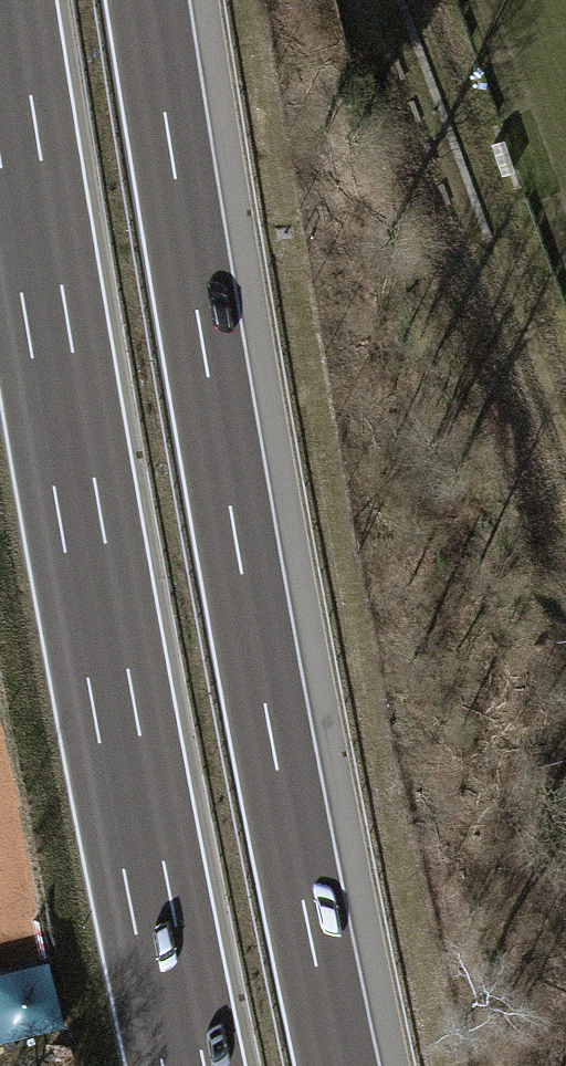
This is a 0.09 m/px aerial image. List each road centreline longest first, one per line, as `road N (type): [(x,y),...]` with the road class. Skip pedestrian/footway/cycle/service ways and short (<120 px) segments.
road 1 (motorway): [(339,1065),(274,744),(149,0)]
road 2 (motorway): [(0,24),(82,526),(185,1065)]

